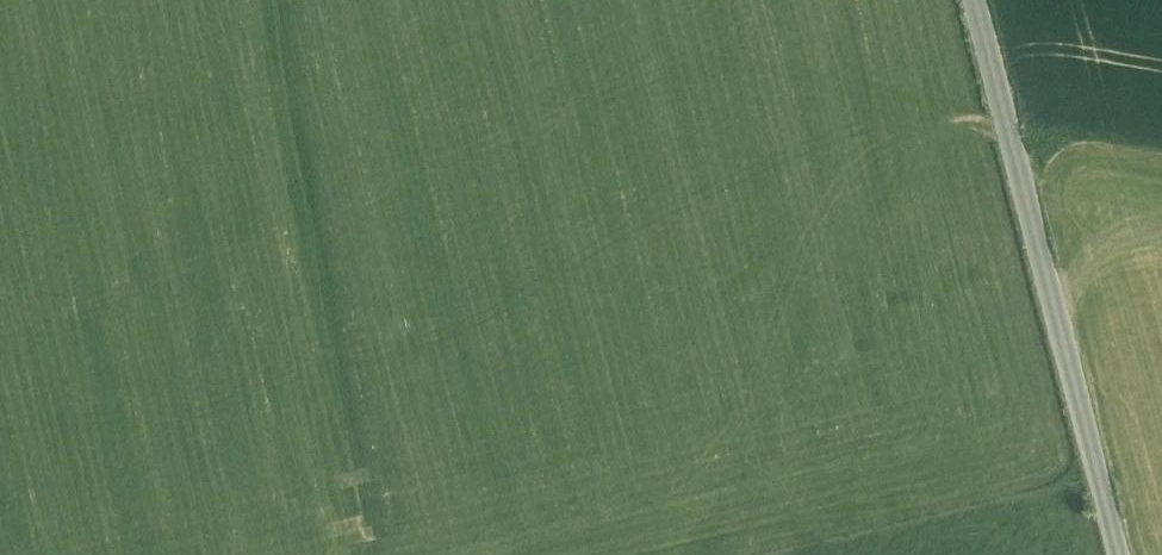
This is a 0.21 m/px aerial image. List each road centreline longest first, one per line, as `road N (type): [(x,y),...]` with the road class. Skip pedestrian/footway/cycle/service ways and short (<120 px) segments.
road 1 (unclassified): [(1119,554),(975,0)]

